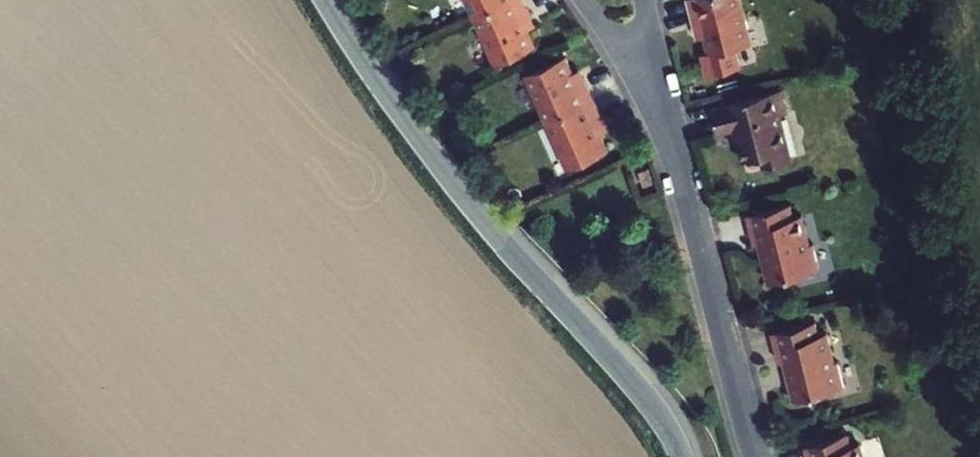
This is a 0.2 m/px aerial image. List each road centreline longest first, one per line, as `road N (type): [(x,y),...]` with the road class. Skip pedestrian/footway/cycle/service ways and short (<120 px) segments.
road 1 (unclassified): [(686,456),(650,397),(446,172),(325,0)]
road 2 (residential): [(760,456),(681,170)]
road 3 (residential): [(681,170),(630,67),(586,0)]
road 4 (residential): [(645,0),(681,170)]

